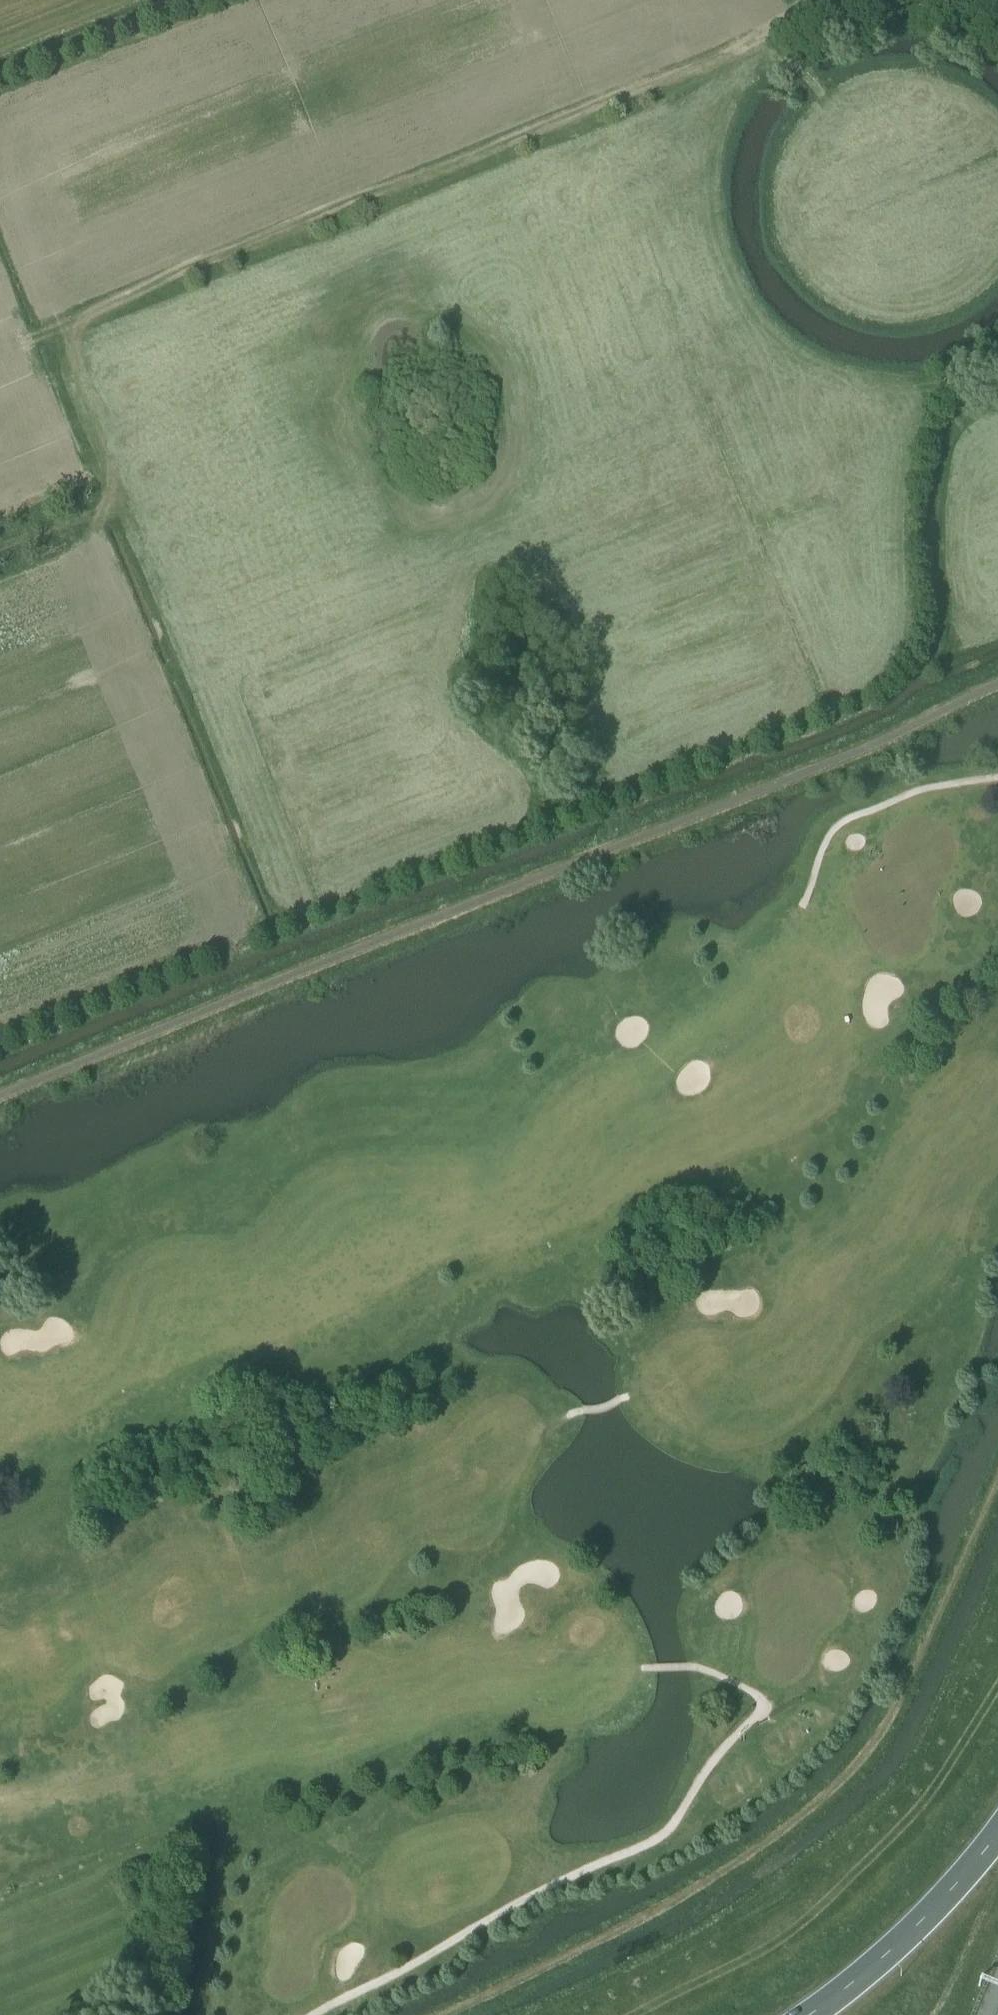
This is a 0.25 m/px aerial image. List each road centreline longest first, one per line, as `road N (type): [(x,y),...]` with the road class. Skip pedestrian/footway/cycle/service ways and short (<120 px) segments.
road 1 (motorway): [(997,1847),(941,1915),(827,2014)]
road 2 (track): [(997,362),(936,410),(917,452),(908,502),(910,566)]

